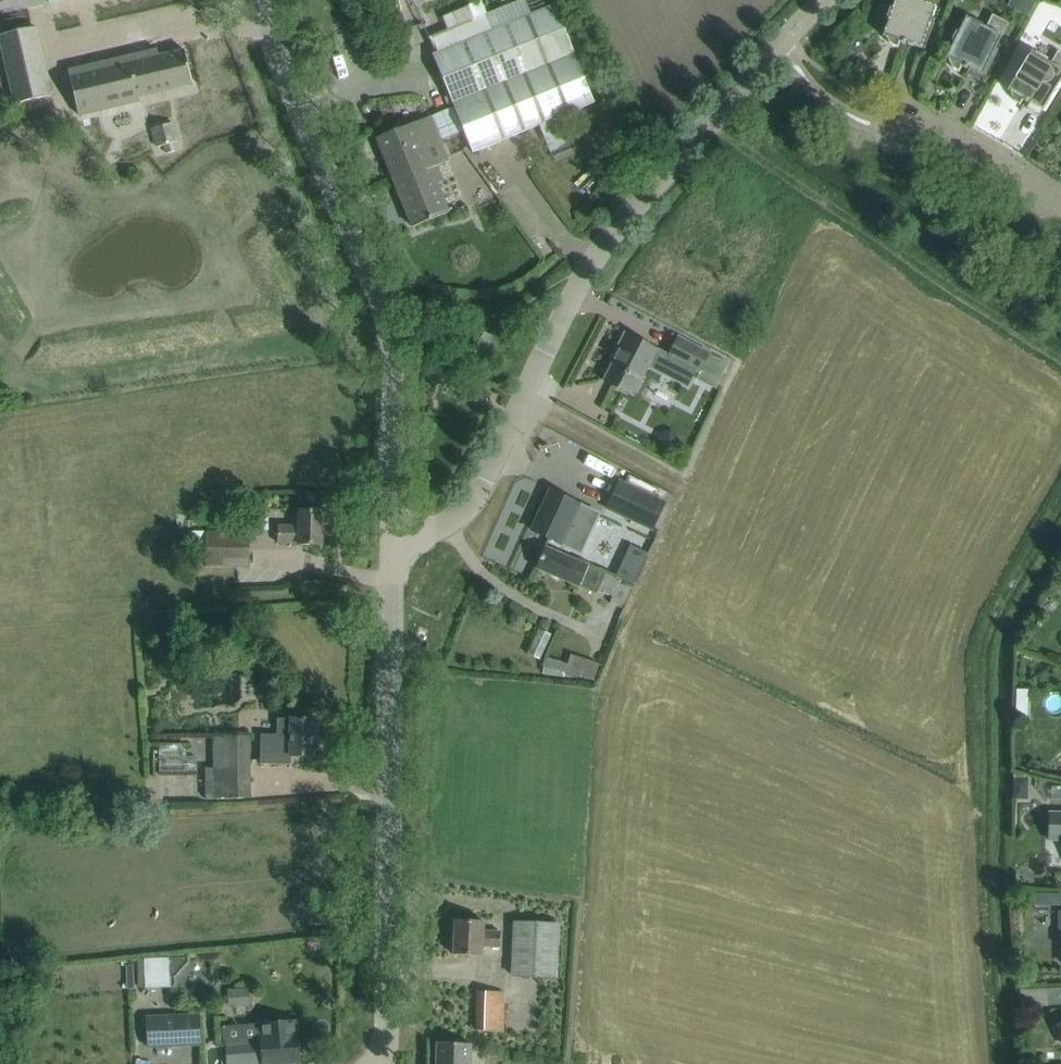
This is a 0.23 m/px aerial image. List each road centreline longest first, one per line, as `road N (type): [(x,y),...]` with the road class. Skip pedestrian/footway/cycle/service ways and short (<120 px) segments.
road 1 (unknown): [(688,143),(1051,386),(1060,408),(961,581),(947,590),(689,485)]
road 2 (unclassified): [(821,0),(617,226),(582,277),(469,504),(439,527),(392,536)]
road 3 (unclassified): [(392,536),(386,322),(254,0)]
road 4 (unclassified): [(385,1063),(392,536)]
road 5 (unknown): [(653,772),(919,841),(935,1046),(927,1063)]
road 6 (unknown): [(909,1063),(598,1011),(571,1029),(569,1063)]
road 7 (unknown): [(781,524),(686,780)]
road 8 (residential): [(1060,202),(939,125),(893,124)]

